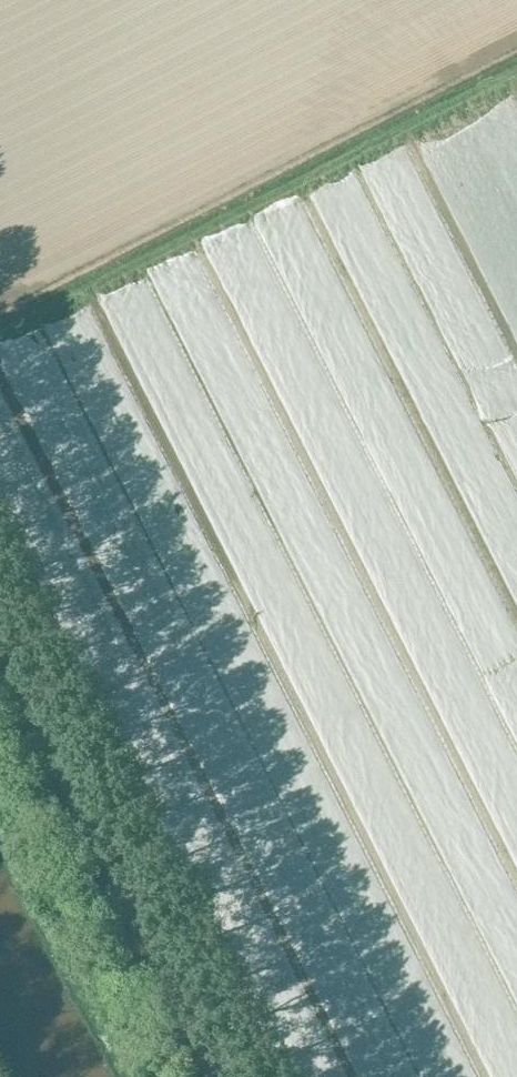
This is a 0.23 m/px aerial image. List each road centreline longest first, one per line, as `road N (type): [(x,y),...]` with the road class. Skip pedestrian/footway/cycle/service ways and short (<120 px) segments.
road 1 (unclassified): [(221,1076),(0,641)]

